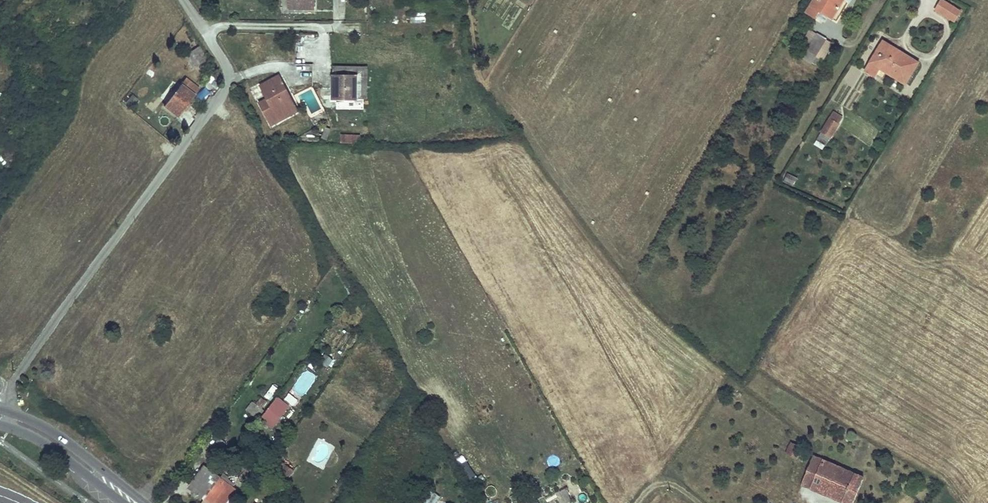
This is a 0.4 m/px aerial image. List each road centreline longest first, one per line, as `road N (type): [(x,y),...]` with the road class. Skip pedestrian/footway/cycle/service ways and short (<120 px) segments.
road 1 (residential): [(9,412),(12,382),(65,302),(225,89),(224,62),(179,0)]
road 2 (secondary): [(0,262),(35,193),(61,0)]
road 3 (secondary): [(123,496),(62,438),(9,412)]
road 4 (secondary): [(6,425),(123,496)]

